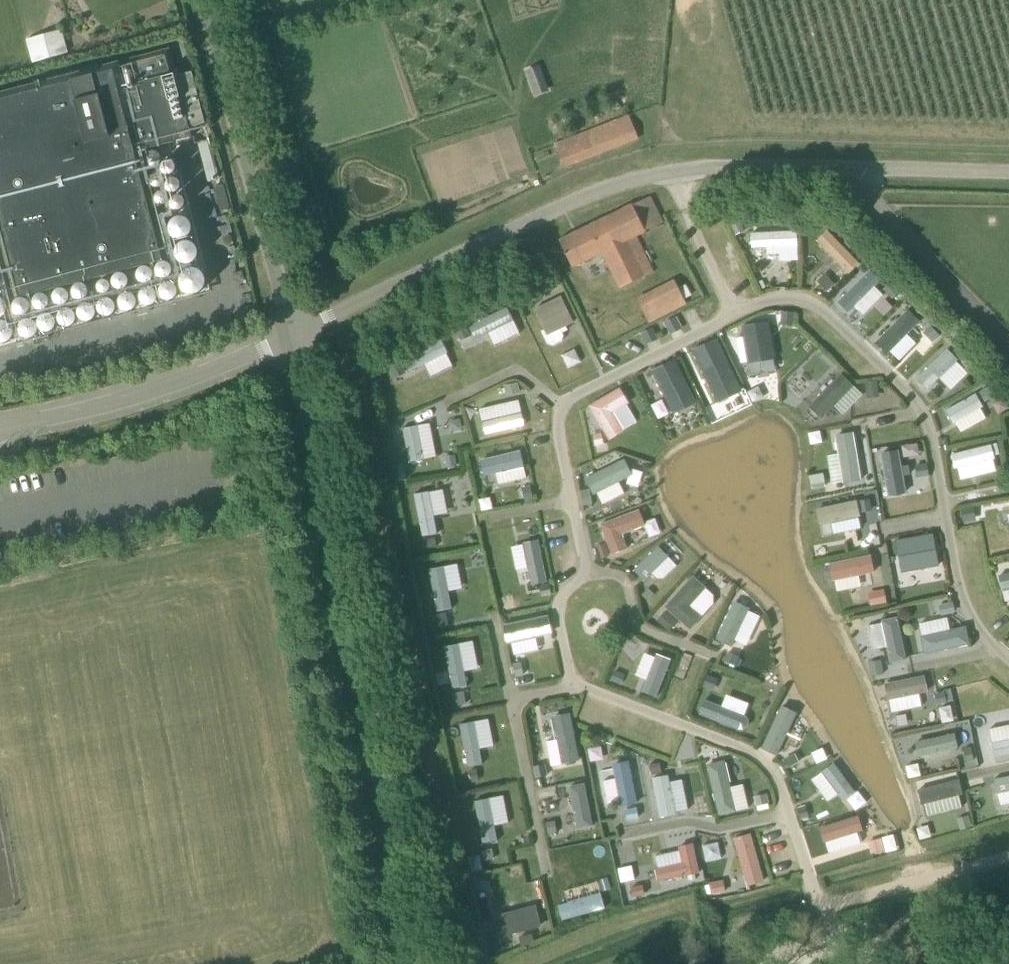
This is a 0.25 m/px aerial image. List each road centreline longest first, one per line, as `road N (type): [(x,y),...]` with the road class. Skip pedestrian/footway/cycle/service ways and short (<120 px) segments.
road 1 (unclassified): [(295,345),(481,242),(635,178),(685,169),(1008,173)]
road 2 (unclassified): [(422,963),(295,345)]
road 3 (unclassified): [(295,345),(202,0)]
road 4 (unclassified): [(295,345),(81,414),(0,429)]

